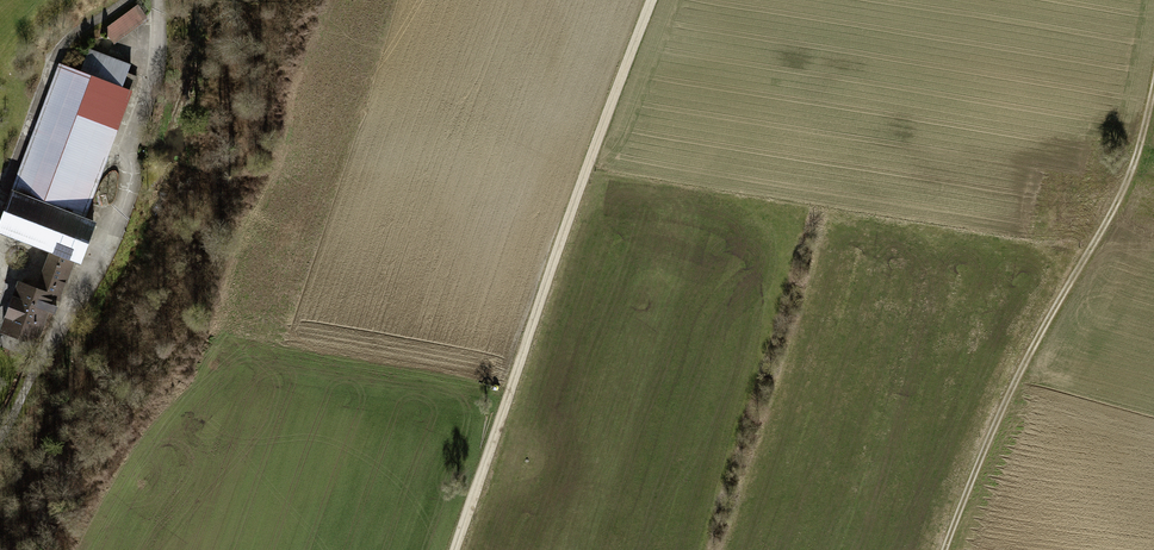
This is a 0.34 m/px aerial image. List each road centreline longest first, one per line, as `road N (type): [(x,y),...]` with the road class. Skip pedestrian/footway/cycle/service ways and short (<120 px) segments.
road 1 (track): [(657,0),(522,348),(457,549)]
road 2 (track): [(954,549),(983,465),(1108,212),(1153,87)]
road 3 (track): [(159,0),(155,57),(113,220),(0,427)]

